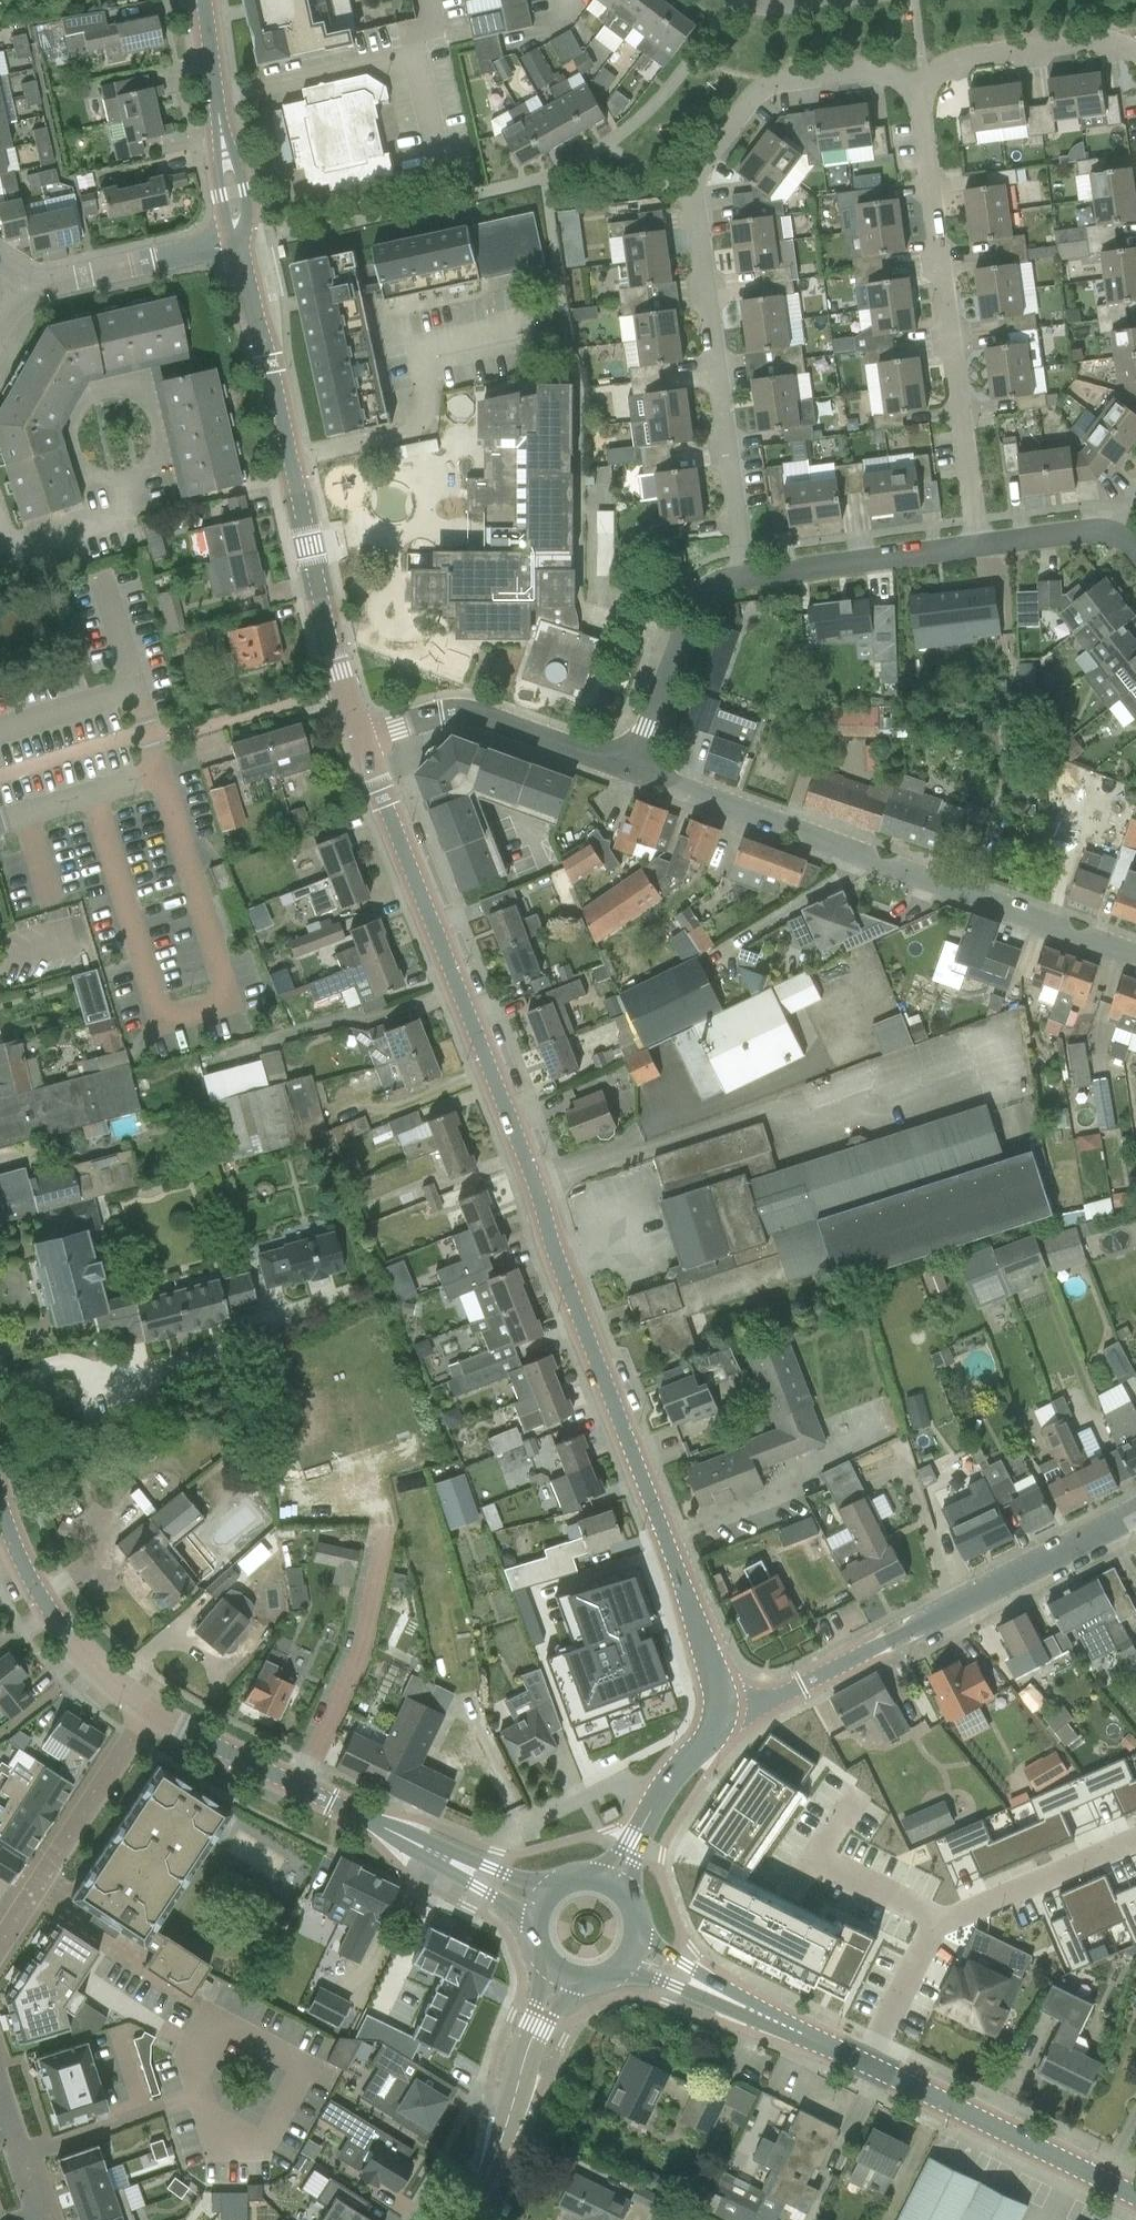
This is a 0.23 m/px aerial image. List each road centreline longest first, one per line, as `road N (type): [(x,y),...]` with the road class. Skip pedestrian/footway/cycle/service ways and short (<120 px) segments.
road 1 (secondary): [(719,1703),(374,735)]
road 2 (residential): [(746,578),(709,239),(722,146),(755,111),(817,83),(924,72)]
road 3 (residential): [(1135,955),(633,769)]
road 4 (secondary): [(374,735),(319,552),(243,241)]
road 5 (residential): [(985,545),(924,72)]
road 6 (residential): [(719,1703),(768,1702),(1135,1506)]
road 7 (tertiary): [(540,1908),(151,1709)]
road 8 (secondary): [(1135,2197),(866,2067)]
road 9 (residential): [(0,1945),(151,1709)]
road 10 (tertiary): [(151,1709),(113,1675),(24,1558),(0,1480)]
road 11 (residential): [(633,769),(471,713),(423,717),(374,735)]
road 12 (residential): [(467,2219),(505,2134),(525,2058),(565,1975)]
road 13 (secondary): [(866,2067),(633,1953)]
road 14 (secondary): [(243,241),(206,0)]
road 15 (residential): [(985,545),(746,578)]
road 16 (residential): [(746,578),(713,585),(689,609),(633,769)]
road 17 (residential): [(938,1923),(1135,1841)]
road 18 (secondary): [(614,1885),(654,1803),(707,1742),(719,1703)]
road 19 (residential): [(924,72),(1135,50)]
road 20 (residential): [(37,290),(243,241)]
road 21 (residential): [(866,2067),(938,1923)]
road 22 (residential): [(938,1923),(815,1858)]
road 23 (residential): [(43,2219),(0,2087)]
road 24 (residential): [(1119,531),(985,545)]

